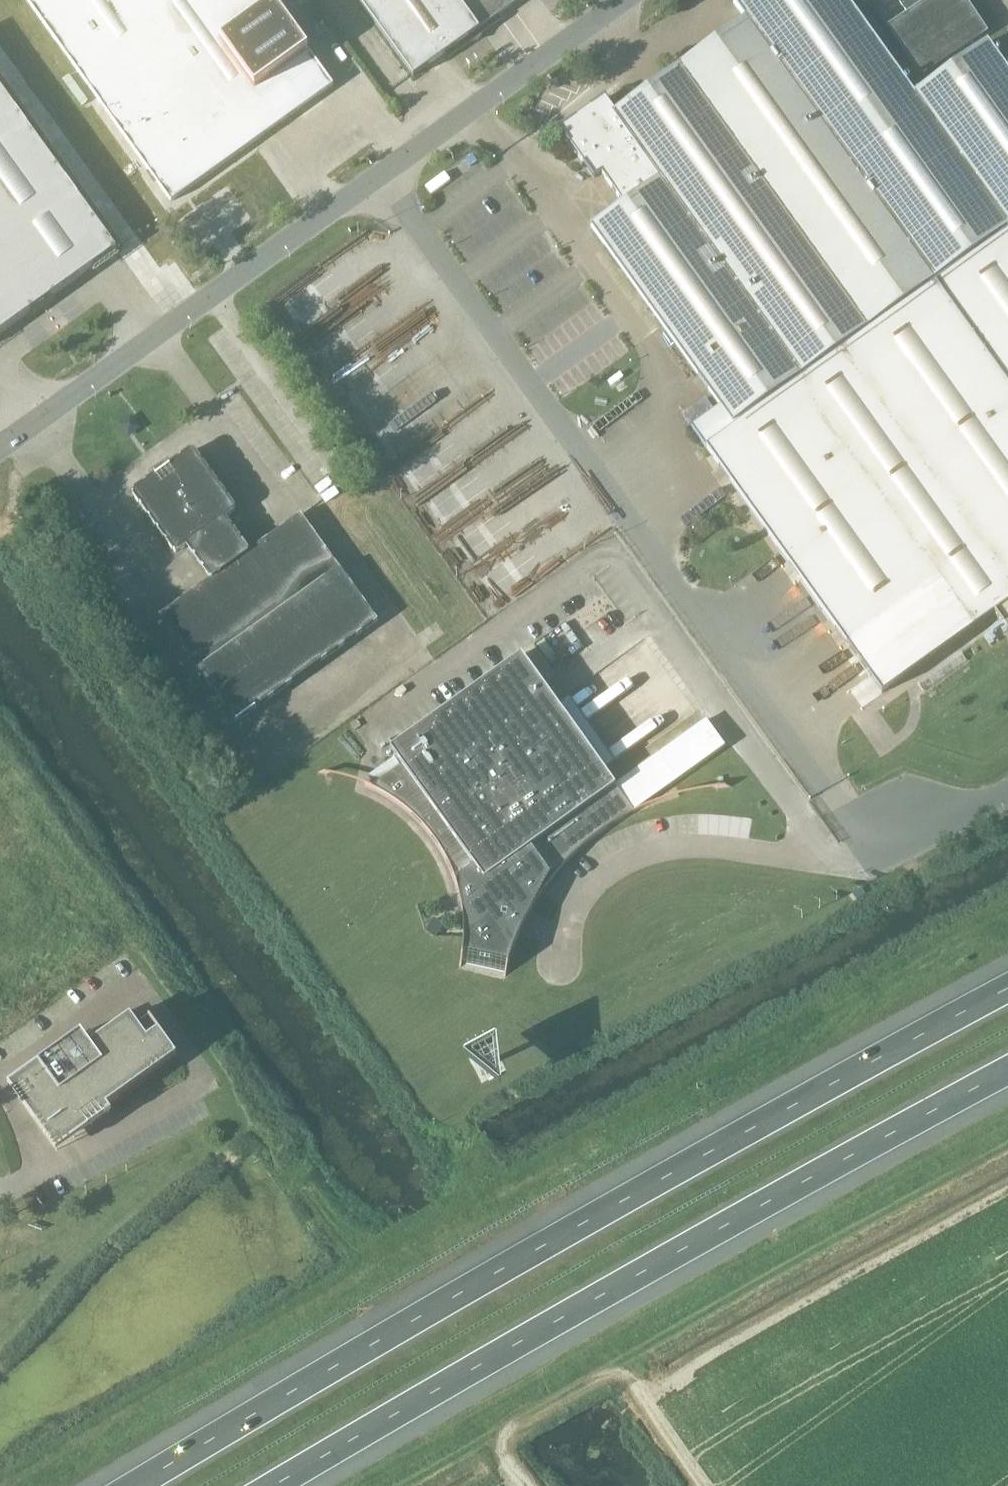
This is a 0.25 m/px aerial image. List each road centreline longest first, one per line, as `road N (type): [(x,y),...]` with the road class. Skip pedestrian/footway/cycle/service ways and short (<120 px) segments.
road 1 (motorway): [(1007,988),(494,1274),(134,1485)]
road 2 (motorway): [(273,1485),(1007,1070)]
road 3 (unclassified): [(0,447),(624,0)]
road 4 (unclassified): [(874,861),(1007,791)]

